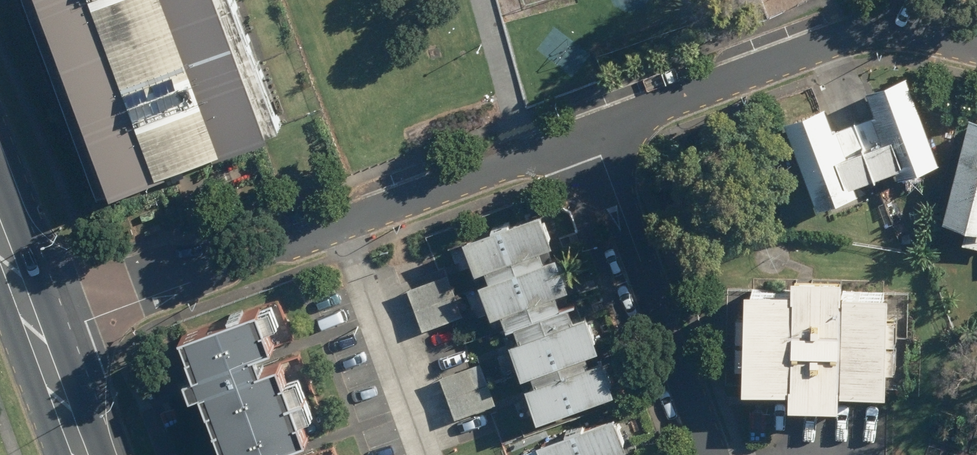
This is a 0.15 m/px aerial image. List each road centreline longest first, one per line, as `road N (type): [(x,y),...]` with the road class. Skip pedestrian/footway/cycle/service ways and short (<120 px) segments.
road 1 (residential): [(36,339),(592,130)]
road 2 (residential): [(711,454),(592,130)]
road 3 (residential): [(592,130),(845,37),(896,29)]
road 4 (primary): [(36,339),(80,454)]

